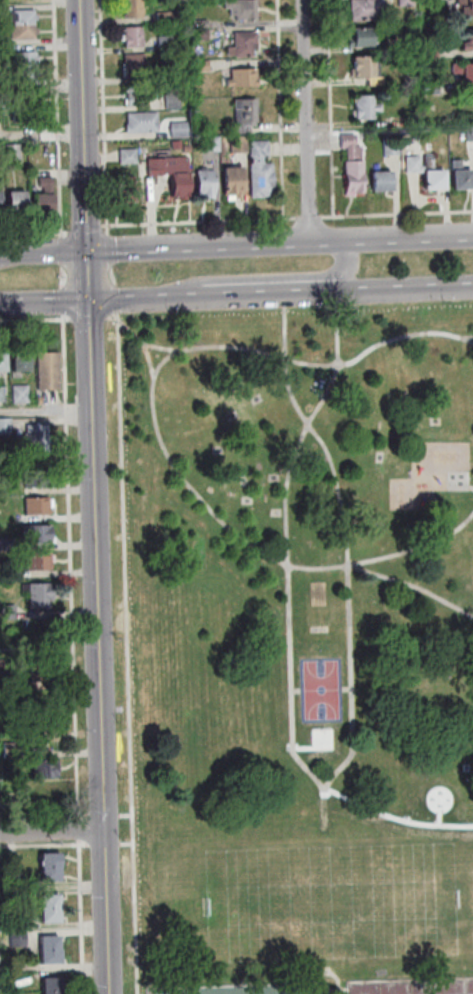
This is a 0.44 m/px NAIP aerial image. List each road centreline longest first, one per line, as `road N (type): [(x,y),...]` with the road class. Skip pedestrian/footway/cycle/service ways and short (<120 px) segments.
road 1 (tertiary): [(112,993),(91,301)]
road 2 (tertiary): [(89,250),(82,0)]
road 3 (residential): [(312,243),(305,0)]
road 4 (secondary): [(312,243),(89,250)]
road 5 (secondary): [(472,237),(312,243)]
road 6 (secondary): [(321,293),(472,287)]
road 7 (secondary): [(200,297),(321,293)]

